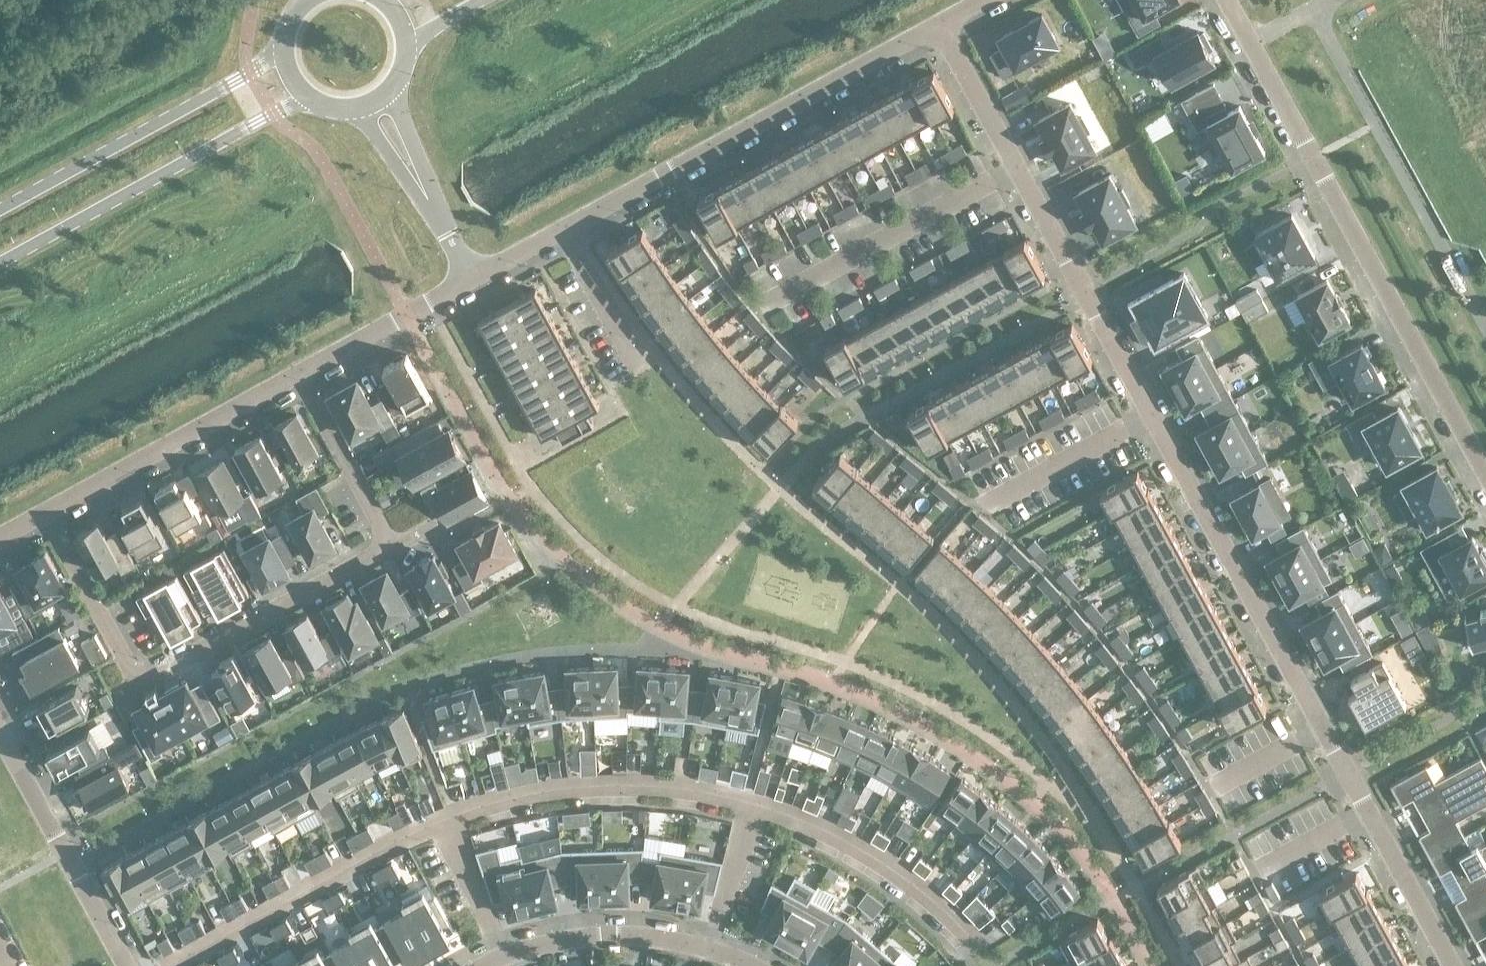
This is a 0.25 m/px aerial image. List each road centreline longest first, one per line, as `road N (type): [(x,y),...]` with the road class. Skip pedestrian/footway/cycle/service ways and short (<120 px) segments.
road 1 (residential): [(1450,965),(939,21)]
road 2 (residential): [(289,375),(379,537),(161,670),(138,671),(120,657),(42,511)]
road 3 (residential): [(1226,0),(1485,473)]
road 4 (residential): [(469,278),(939,21)]
road 5 (secondary): [(0,260),(268,114),(306,101)]
road 6 (secondary): [(276,45),(245,74),(0,207)]
road 7 (residential): [(42,511),(289,375)]
road 8 (residential): [(752,965),(713,944),(628,936),(553,941),(485,965)]
road 9 (residential): [(124,965),(0,739)]
road 10 (residential): [(289,375),(469,278)]
road 11 (residential): [(343,111),(366,124),(431,208)]
road 12 (residential): [(431,208),(394,81)]

